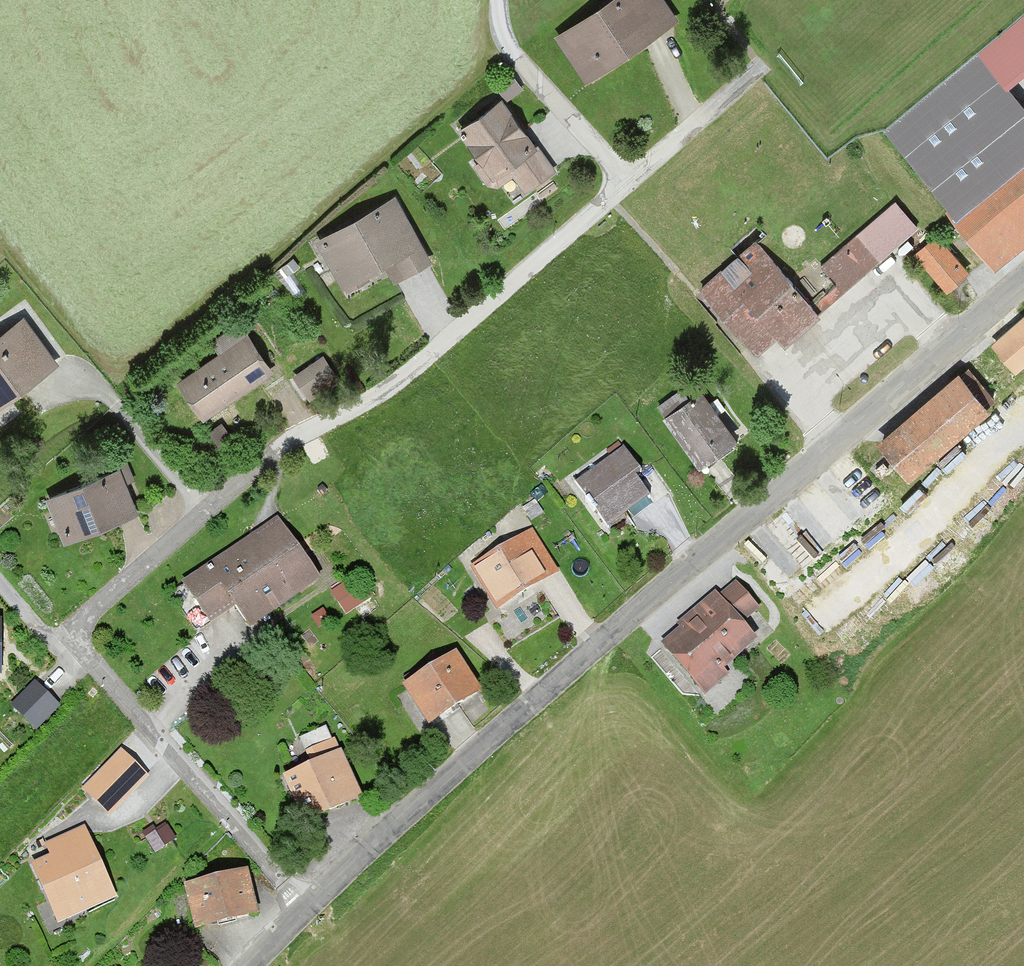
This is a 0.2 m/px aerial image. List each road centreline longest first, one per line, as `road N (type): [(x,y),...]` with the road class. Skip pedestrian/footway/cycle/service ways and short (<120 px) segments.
road 1 (residential): [(309,907),(71,634),(303,426),(377,397),(625,180)]
road 2 (tertiary): [(309,907),(620,620),(1023,282)]
road 3 (residential): [(1023,435),(832,611)]
road 4 (residential): [(500,0),(502,39),(625,180)]

